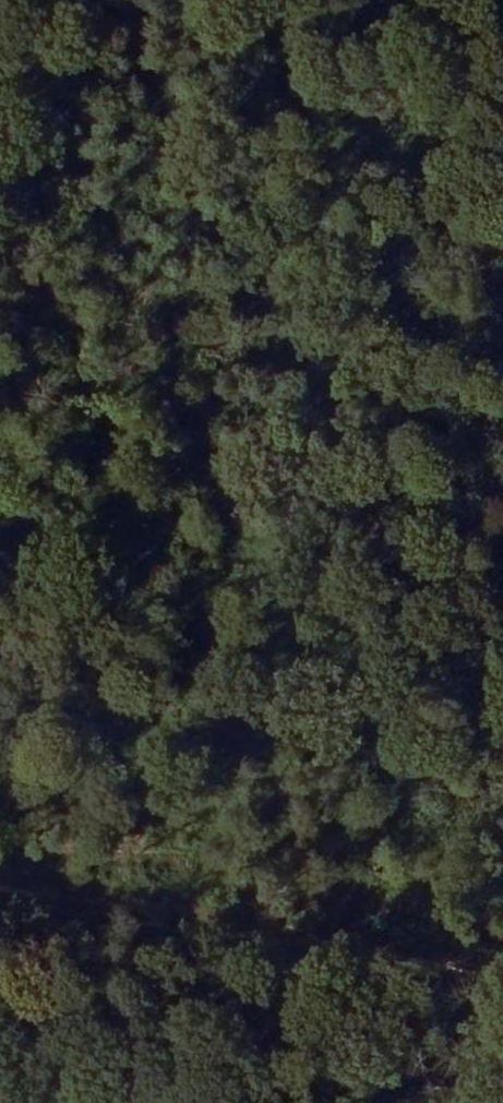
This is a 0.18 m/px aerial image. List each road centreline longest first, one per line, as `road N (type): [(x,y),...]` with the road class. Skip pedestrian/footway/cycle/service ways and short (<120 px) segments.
road 1 (track): [(0,893),(502,982)]

